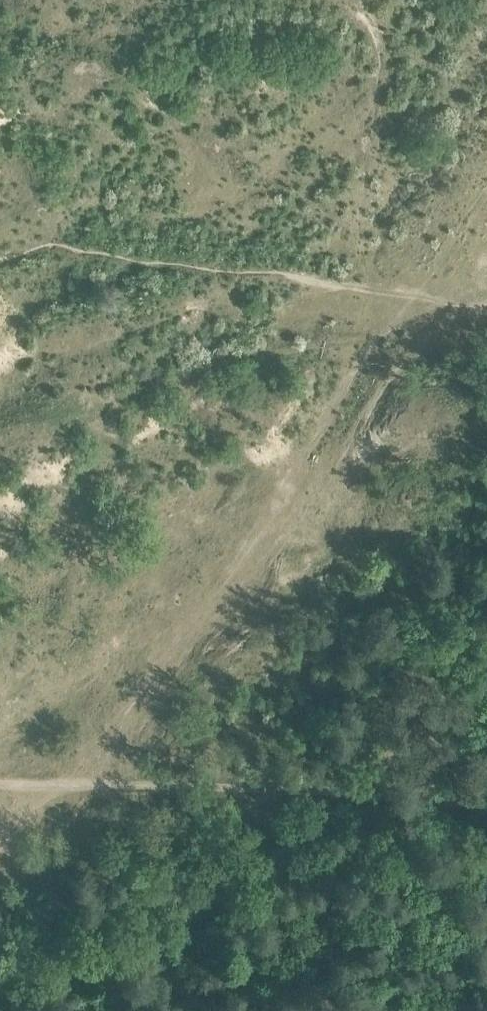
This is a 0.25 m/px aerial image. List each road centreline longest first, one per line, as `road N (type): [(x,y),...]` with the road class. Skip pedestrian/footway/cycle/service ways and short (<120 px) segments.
road 1 (track): [(62,782),(486,800)]

